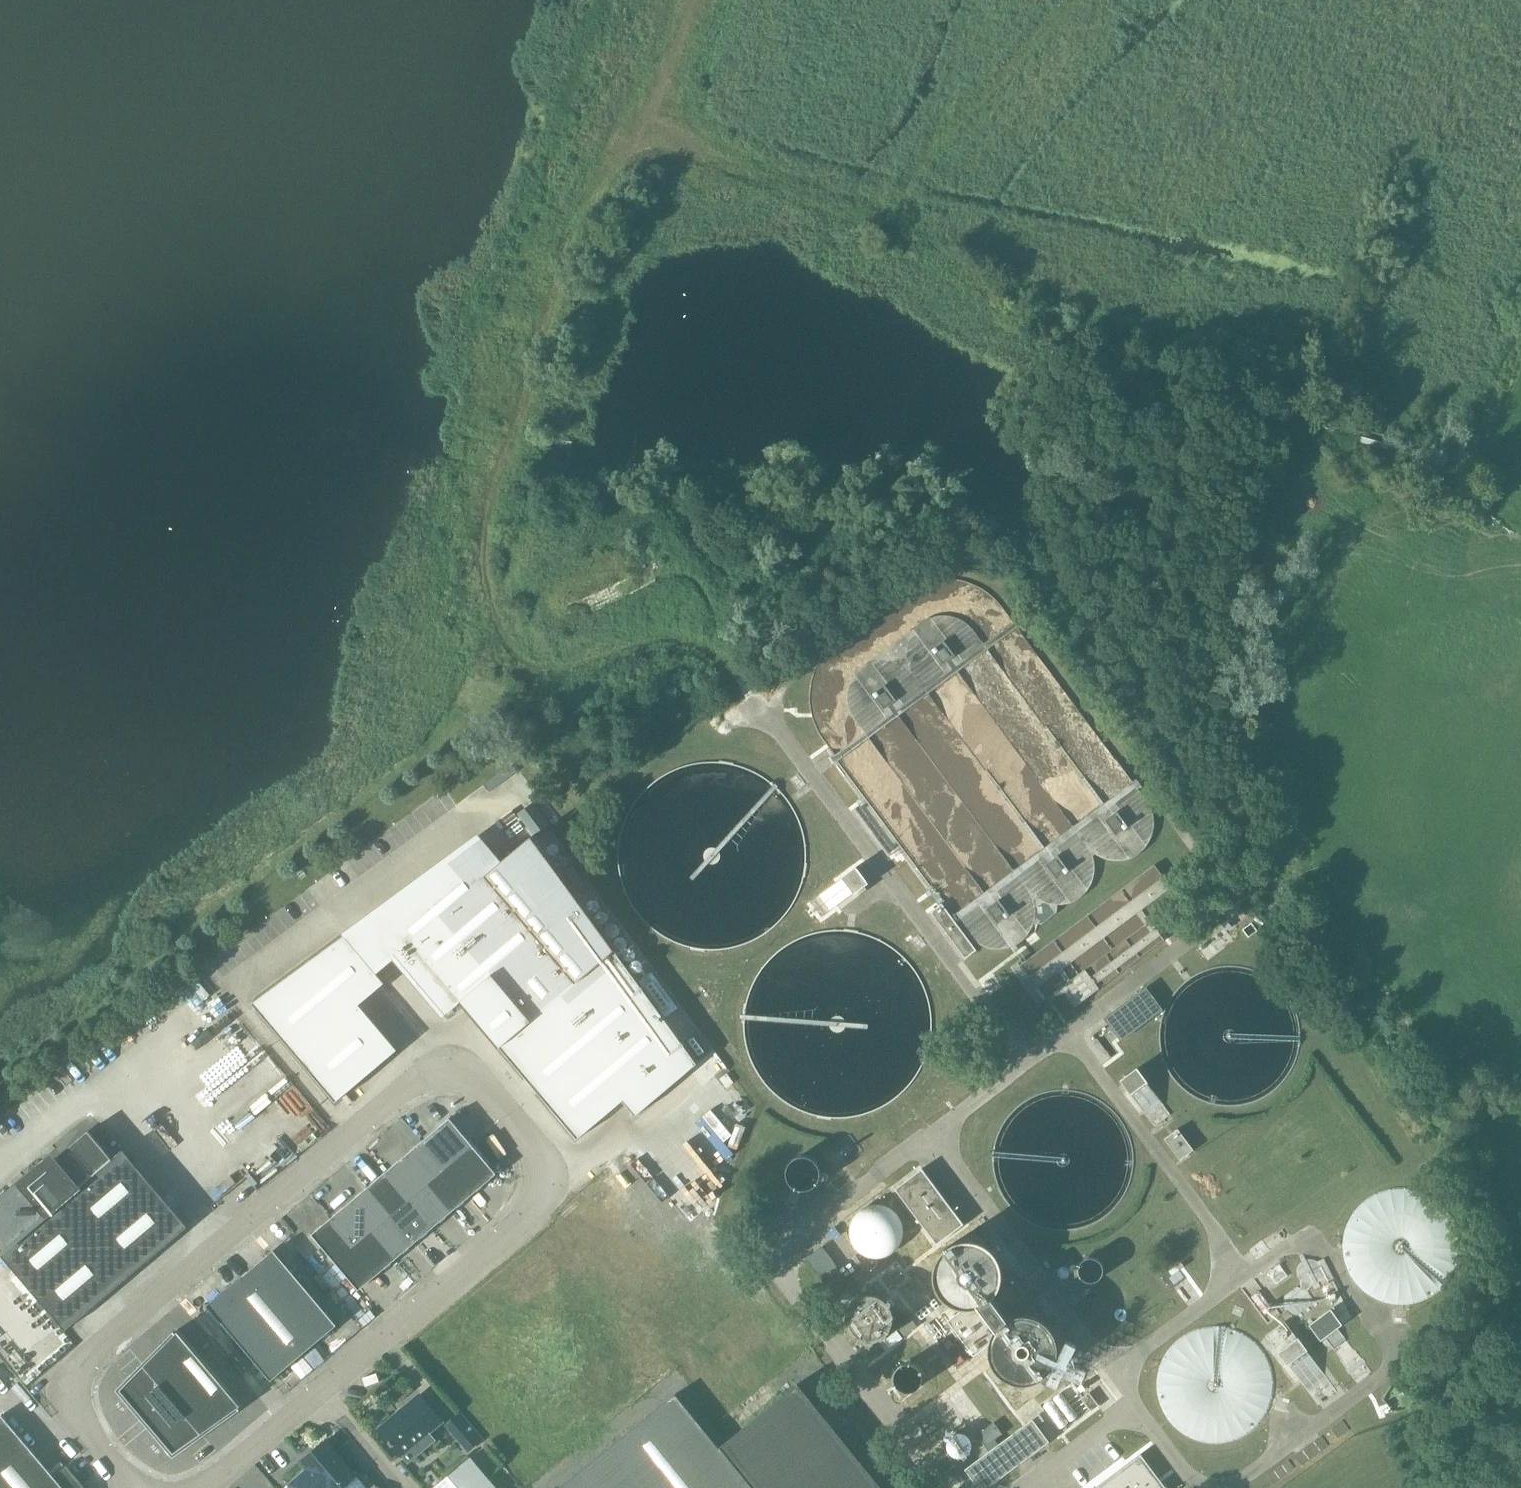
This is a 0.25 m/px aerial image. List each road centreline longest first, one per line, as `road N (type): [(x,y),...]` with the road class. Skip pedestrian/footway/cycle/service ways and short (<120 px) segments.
road 1 (unclassified): [(197,1487),(375,1330),(540,1202),(554,1155),(470,1066),(419,1083),(86,1353),(73,1416)]

